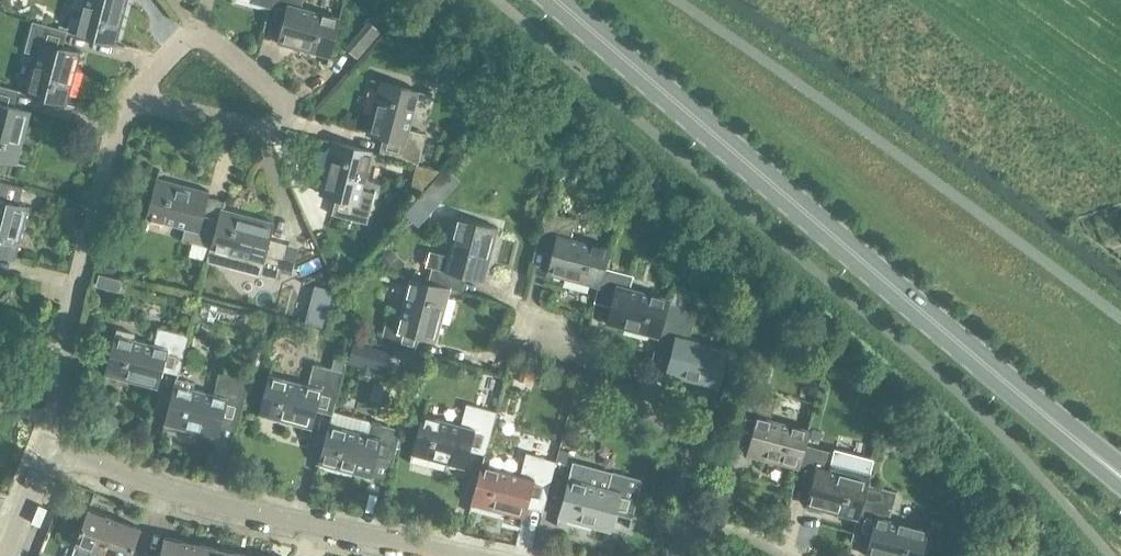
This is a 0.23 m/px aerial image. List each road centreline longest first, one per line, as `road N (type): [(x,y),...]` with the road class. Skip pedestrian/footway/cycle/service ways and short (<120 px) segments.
road 1 (primary): [(1120,477),(547,0)]
road 2 (residential): [(50,453),(226,506),(464,555)]
road 3 (residential): [(50,453),(61,343),(127,100)]
road 4 (residential): [(127,100),(189,36),(213,42),(273,90),(276,129),(261,139)]
road 5 (residential): [(687,515),(693,466),(678,431),(567,343)]
road 6 (residential): [(261,139),(127,100)]

